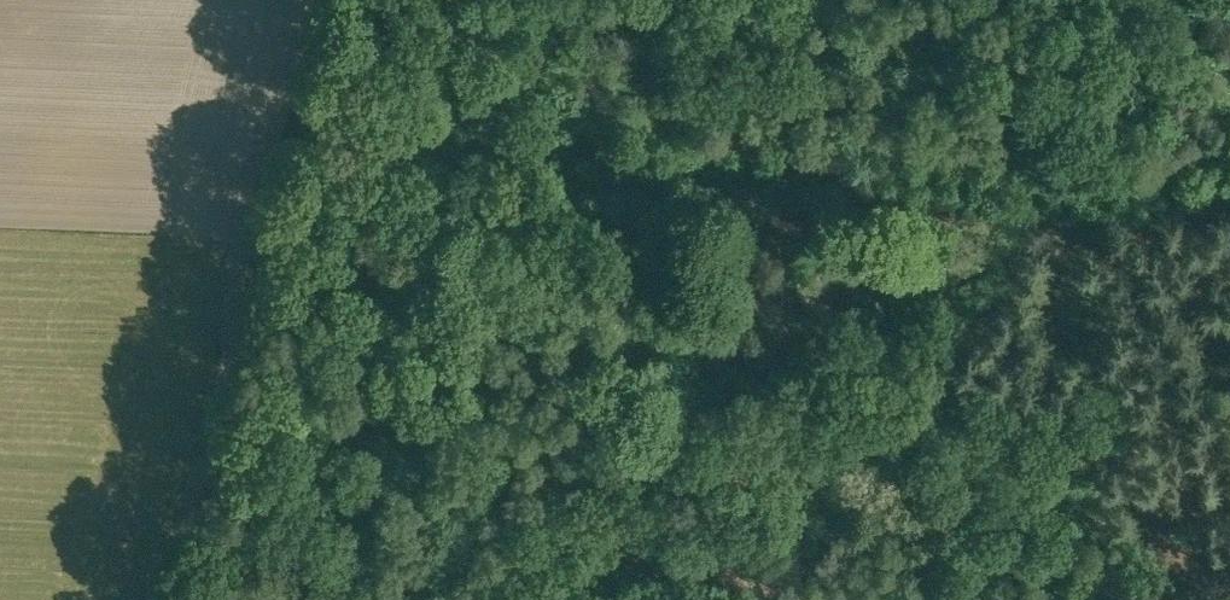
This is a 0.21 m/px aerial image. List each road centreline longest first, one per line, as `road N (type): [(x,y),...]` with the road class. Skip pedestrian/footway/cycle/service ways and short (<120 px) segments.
road 1 (track): [(341,0),(167,599)]

